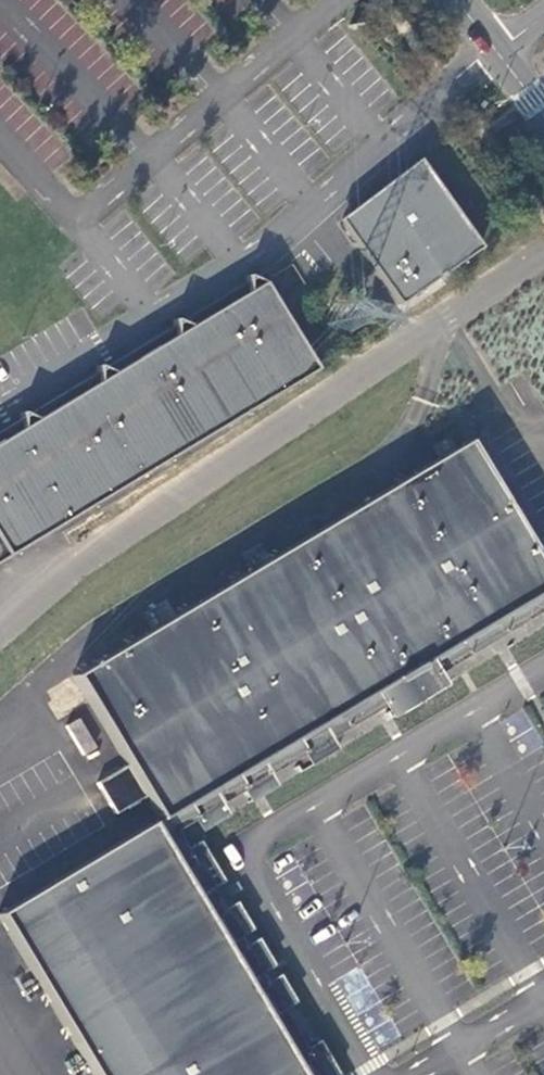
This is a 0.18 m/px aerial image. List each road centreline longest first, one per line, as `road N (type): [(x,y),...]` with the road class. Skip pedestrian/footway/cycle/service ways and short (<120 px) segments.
road 1 (unclassified): [(543,137),(444,0)]

